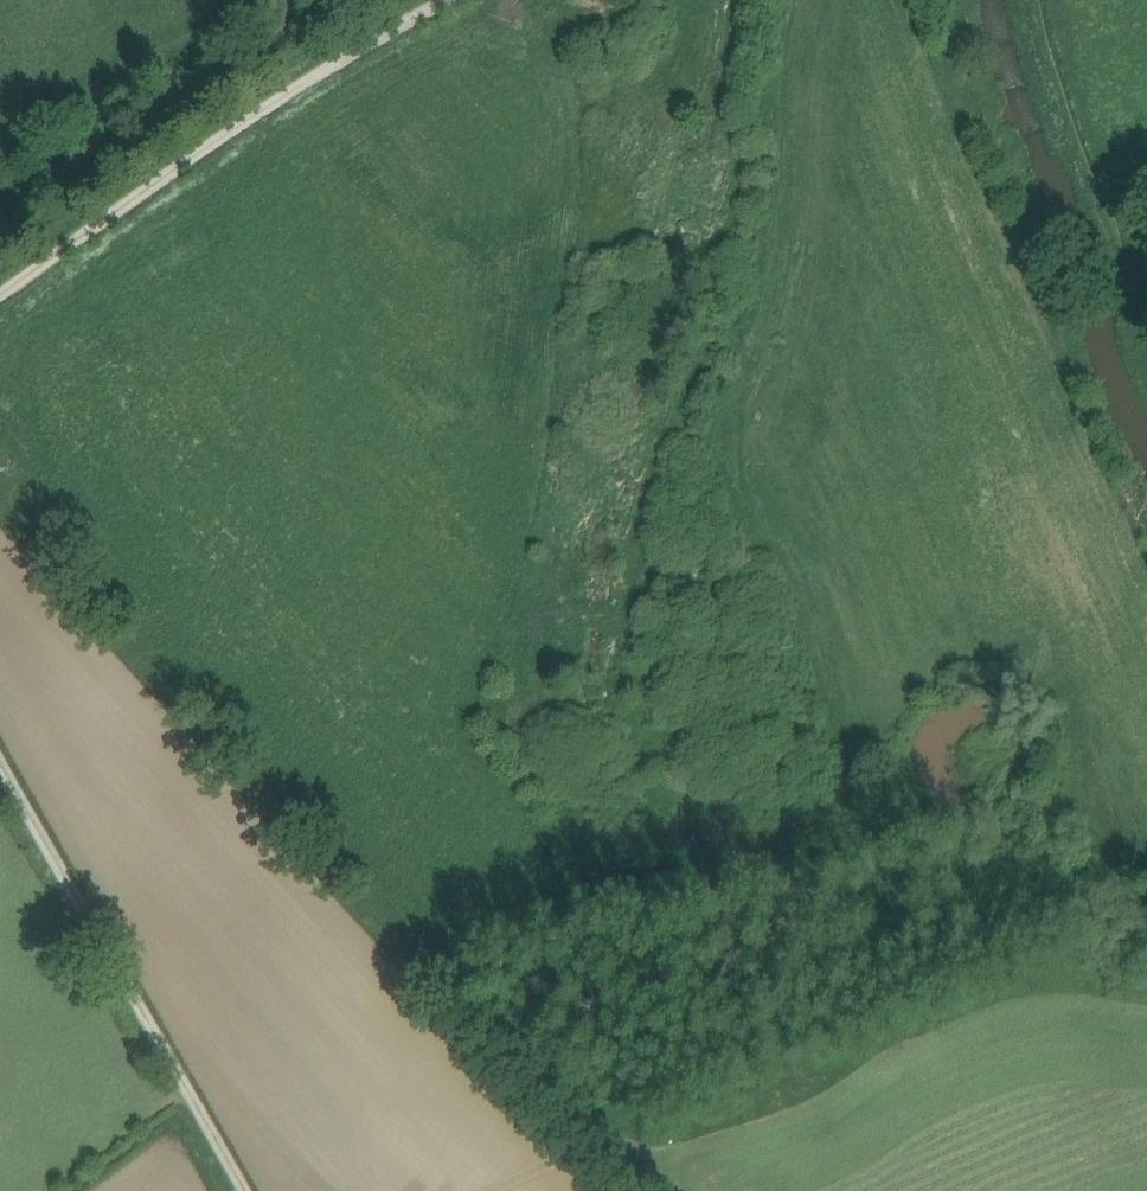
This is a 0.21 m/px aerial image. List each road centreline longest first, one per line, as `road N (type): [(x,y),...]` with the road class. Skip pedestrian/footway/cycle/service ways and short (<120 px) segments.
road 1 (track): [(443,0),(0,293)]
road 2 (track): [(255,1190),(0,732)]
road 3 (track): [(1040,0),(1081,152),(1146,309)]

